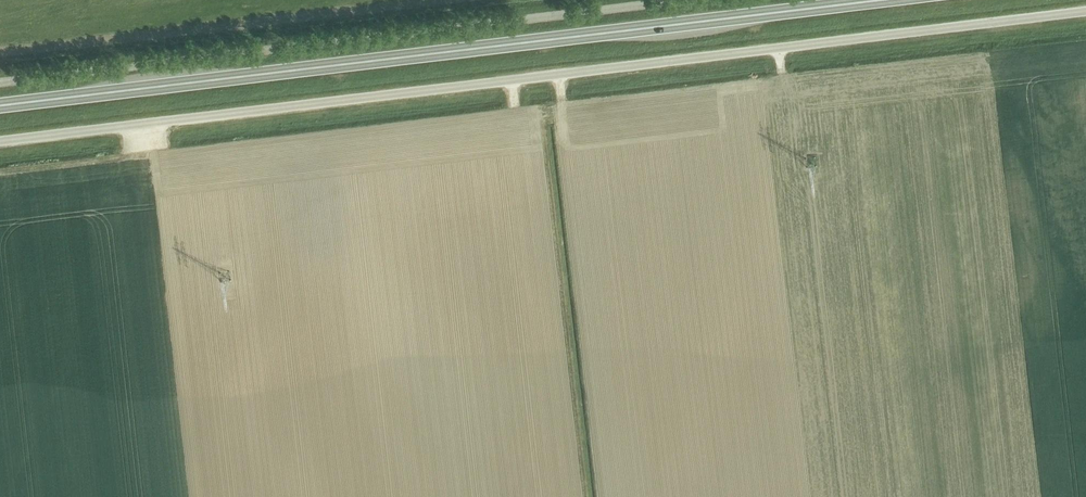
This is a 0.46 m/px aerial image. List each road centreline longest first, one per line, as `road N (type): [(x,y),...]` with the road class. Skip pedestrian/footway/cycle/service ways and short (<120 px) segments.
road 1 (unclassified): [(0,141),(1085,11)]
road 2 (trunk): [(0,105),(879,0)]
road 3 (unclassified): [(0,83),(685,0)]

